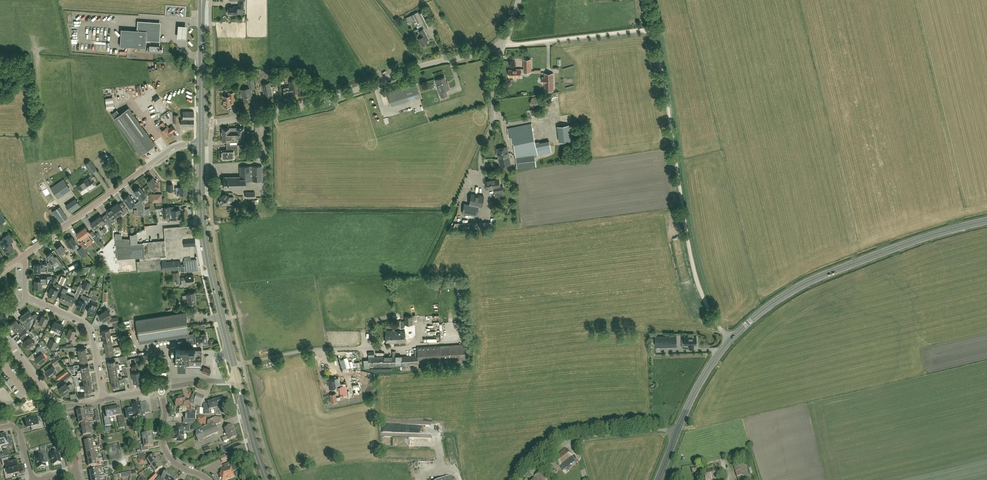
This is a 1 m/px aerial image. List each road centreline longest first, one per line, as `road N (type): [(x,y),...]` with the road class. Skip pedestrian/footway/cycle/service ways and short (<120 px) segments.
road 1 (track): [(715,322),(693,261),(653,35),(638,30),(502,42)]
road 2 (tertiary): [(677,432),(720,352),(778,300),(883,252),(986,221)]
road 3 (unclassified): [(202,121),(314,103),(502,42)]
road 4 (secondary): [(237,379),(206,244),(201,142)]
road 5 (unclassified): [(22,257),(167,151),(201,142)]
road 6 (unclassified): [(521,479),(573,439),(677,432)]
road 7 (residential): [(104,400),(88,326),(27,297)]
road 8 (unclassified): [(502,42),(480,172)]
road 9 (secondary): [(202,121),(202,0)]

